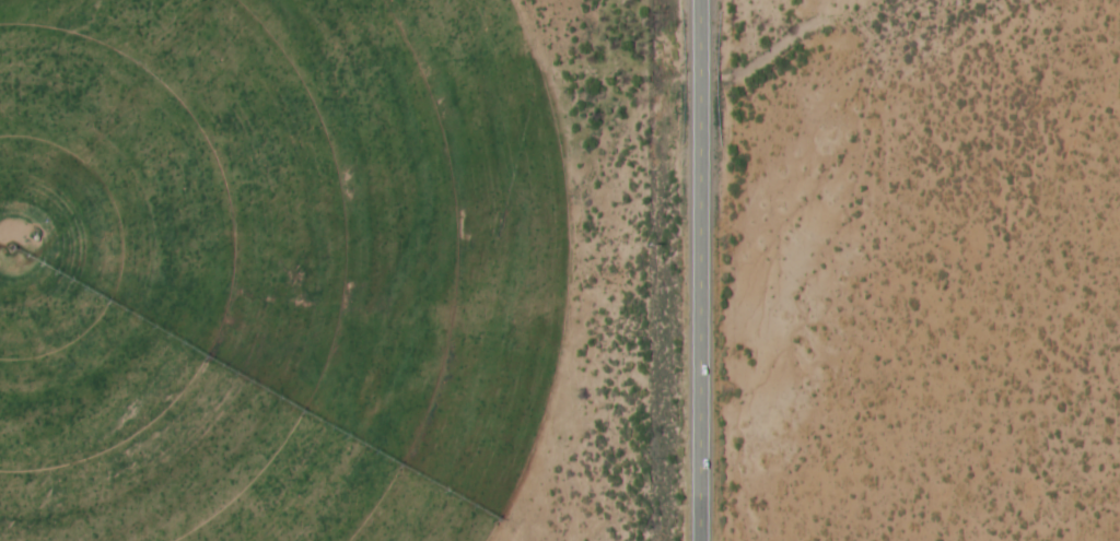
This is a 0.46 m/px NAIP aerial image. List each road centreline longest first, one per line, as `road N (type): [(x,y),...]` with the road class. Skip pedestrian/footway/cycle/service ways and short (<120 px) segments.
road 1 (primary): [(695,540),(695,0)]

